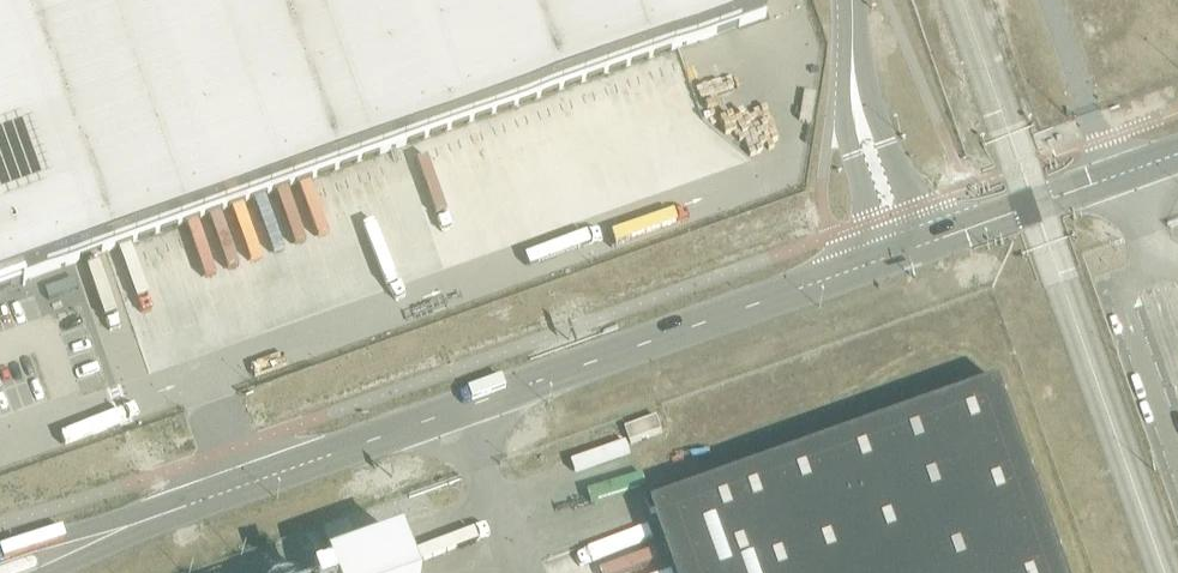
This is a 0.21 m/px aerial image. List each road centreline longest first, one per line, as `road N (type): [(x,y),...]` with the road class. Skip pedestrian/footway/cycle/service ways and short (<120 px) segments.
road 1 (unclassified): [(149,518),(883,258)]
road 2 (unclassified): [(927,243),(1177,154)]
road 3 (unclassified): [(852,45),(841,123),(883,258)]
road 4 (unclassified): [(927,243),(852,45)]
road 5 (unclassified): [(149,518),(0,554)]

